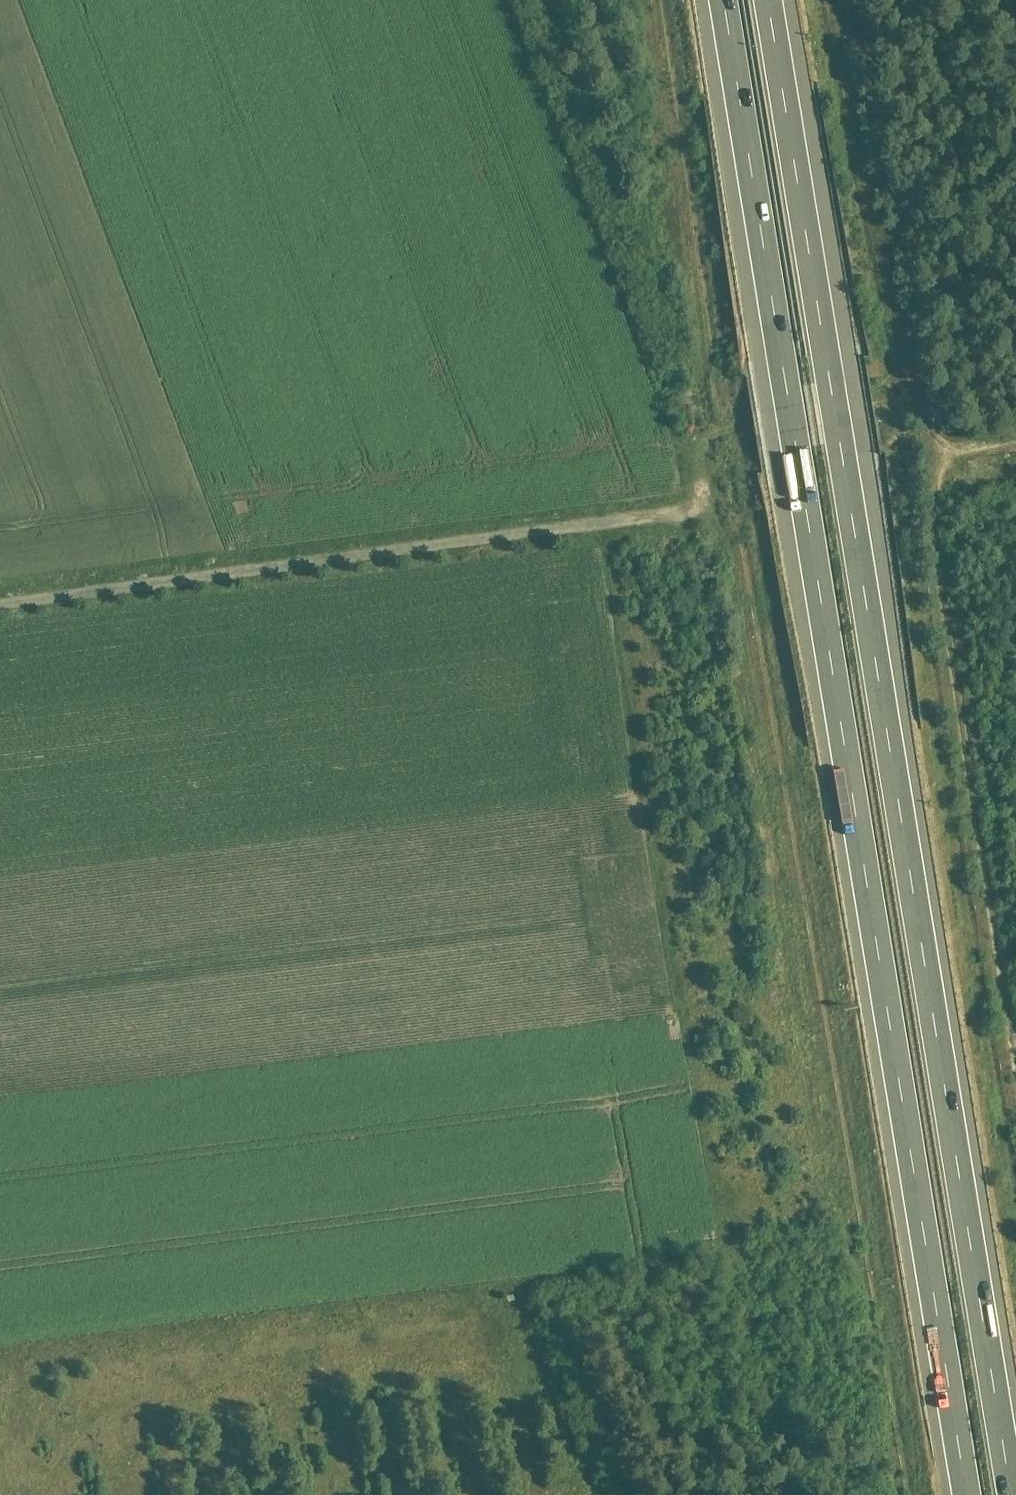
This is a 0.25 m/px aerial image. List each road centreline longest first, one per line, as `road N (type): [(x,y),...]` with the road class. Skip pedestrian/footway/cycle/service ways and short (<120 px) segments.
road 1 (motorway): [(724,0),(969,1494)]
road 2 (motorway): [(1014,1494),(771,0)]
road 3 (track): [(0,608),(697,516),(712,501),(717,449),(733,430),(877,401),(908,408),(956,464)]
road 4 (track): [(987,452),(956,464),(938,501),(1015,1035)]

